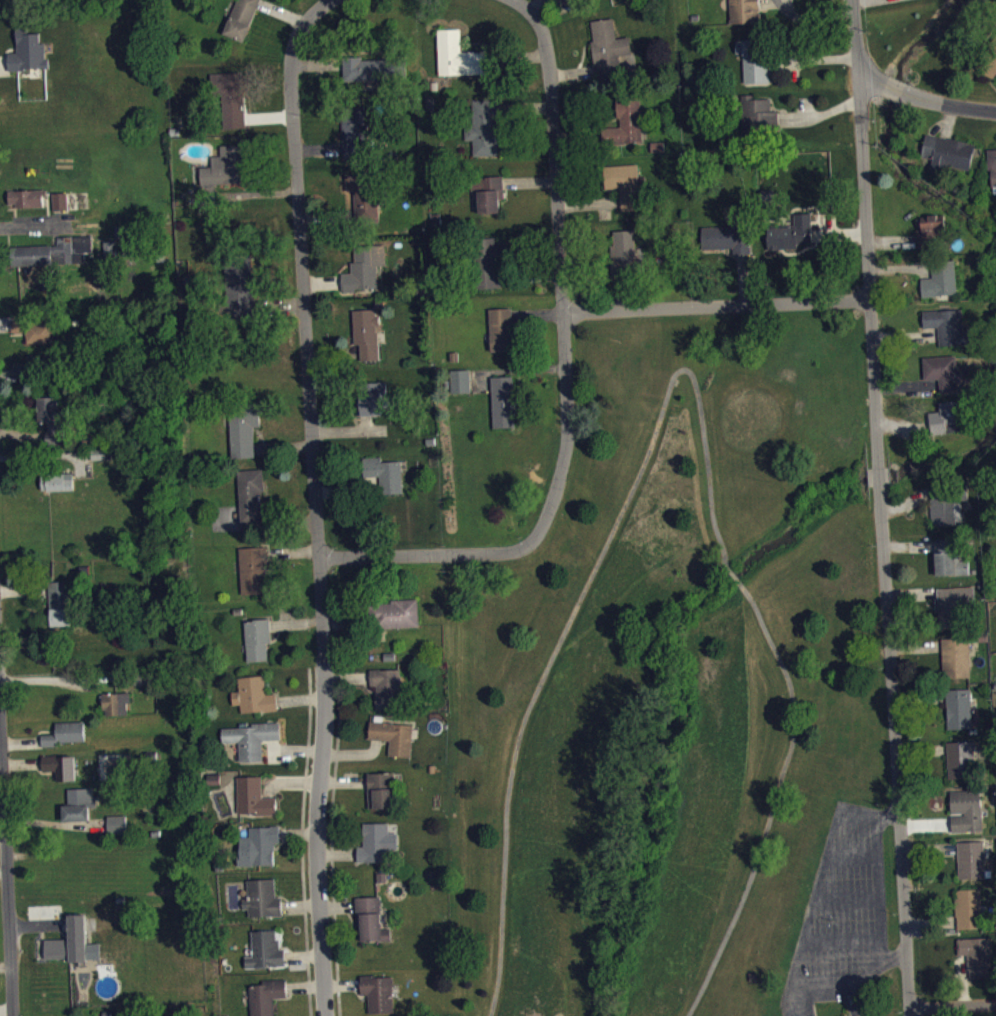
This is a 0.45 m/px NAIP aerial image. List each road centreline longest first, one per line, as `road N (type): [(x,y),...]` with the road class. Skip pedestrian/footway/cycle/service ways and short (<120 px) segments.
road 1 (residential): [(326,1015),(316,833),(319,556),(291,70),(298,34),(331,0)]
road 2 (residential): [(319,556),(510,552),(535,538),(555,494),(566,447),(554,96),(543,31),(515,0)]
road 3 (residential): [(910,1015),(880,485)]
road 4 (residential): [(879,466),(855,0)]
road 5 (residential): [(20,1015),(0,651)]
road 6 (residential): [(564,311),(869,298)]

